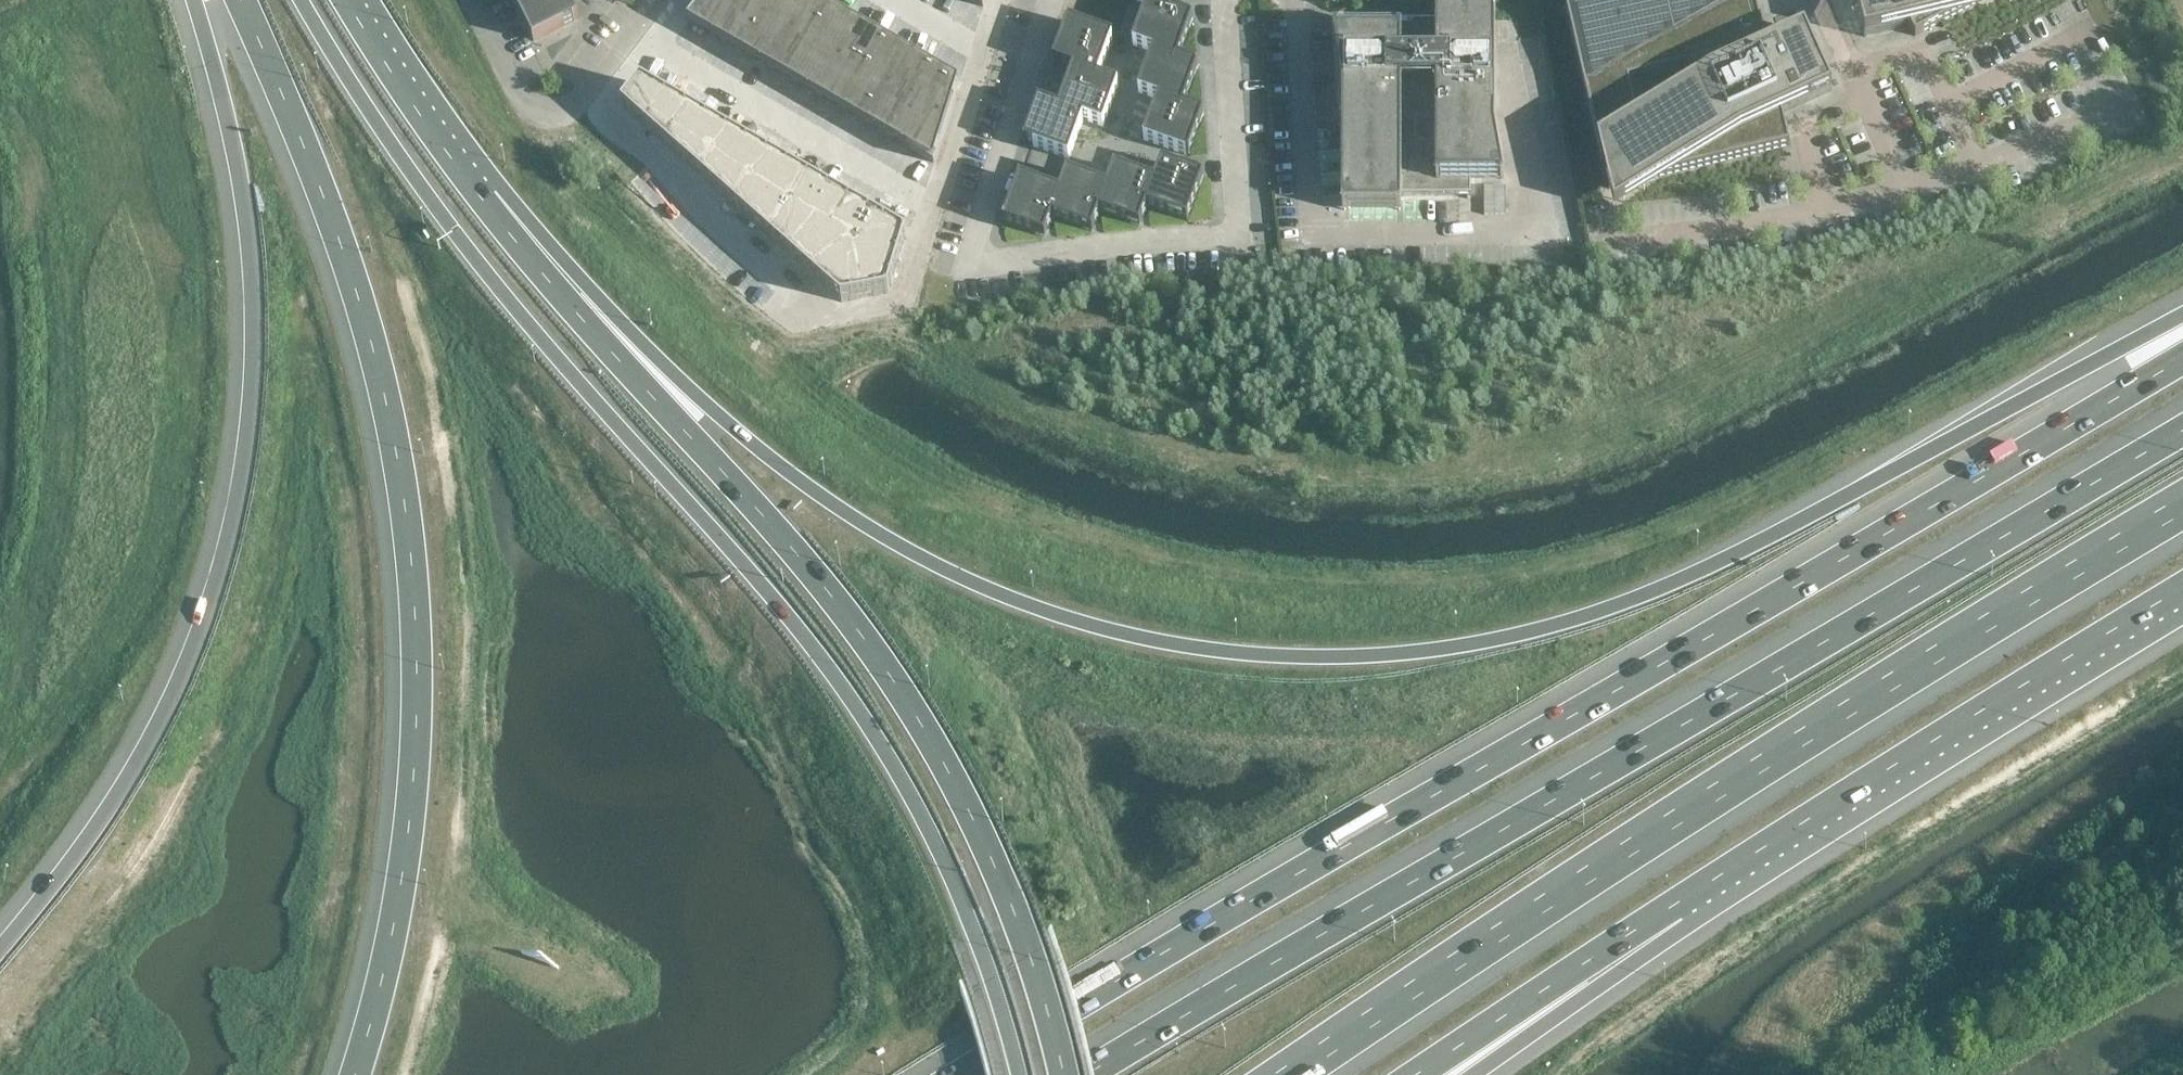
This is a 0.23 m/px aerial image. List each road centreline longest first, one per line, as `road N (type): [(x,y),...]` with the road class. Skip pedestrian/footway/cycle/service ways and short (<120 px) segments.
road 1 (motorway): [(2182,315),(1775,536),(1590,619),(1461,648),(1274,654),(1075,620),(984,590),(875,533),(773,461),(483,200)]
road 2 (motorway): [(2182,353),(962,1074)]
road 3 (motorway): [(1019,1074),(964,909),(863,722),(758,581),(479,264),(301,0)]
road 4 (motorway): [(2182,431),(1080,1074)]
road 5 (motorway): [(240,0),(314,170),(358,297),(408,529),(413,755),(405,850),(353,1074)]
road 6 (motorway): [(1064,1074),(1001,880),(916,714),(800,559),(483,200)]
road 7 (motorway): [(1286,1074),(1898,676),(2182,506)]
road 8 (motorway): [(194,0),(244,184),(251,277),(255,366),(229,535),(173,698),(82,846),(0,949)]
road 9 (motorway): [(1674,905),(2182,592)]
road 10 (motorway): [(1414,1074),(1674,905)]
road 11 (motorway): [(1458,1074),(1674,905)]
road 12 (trunk): [(483,200),(345,0)]

